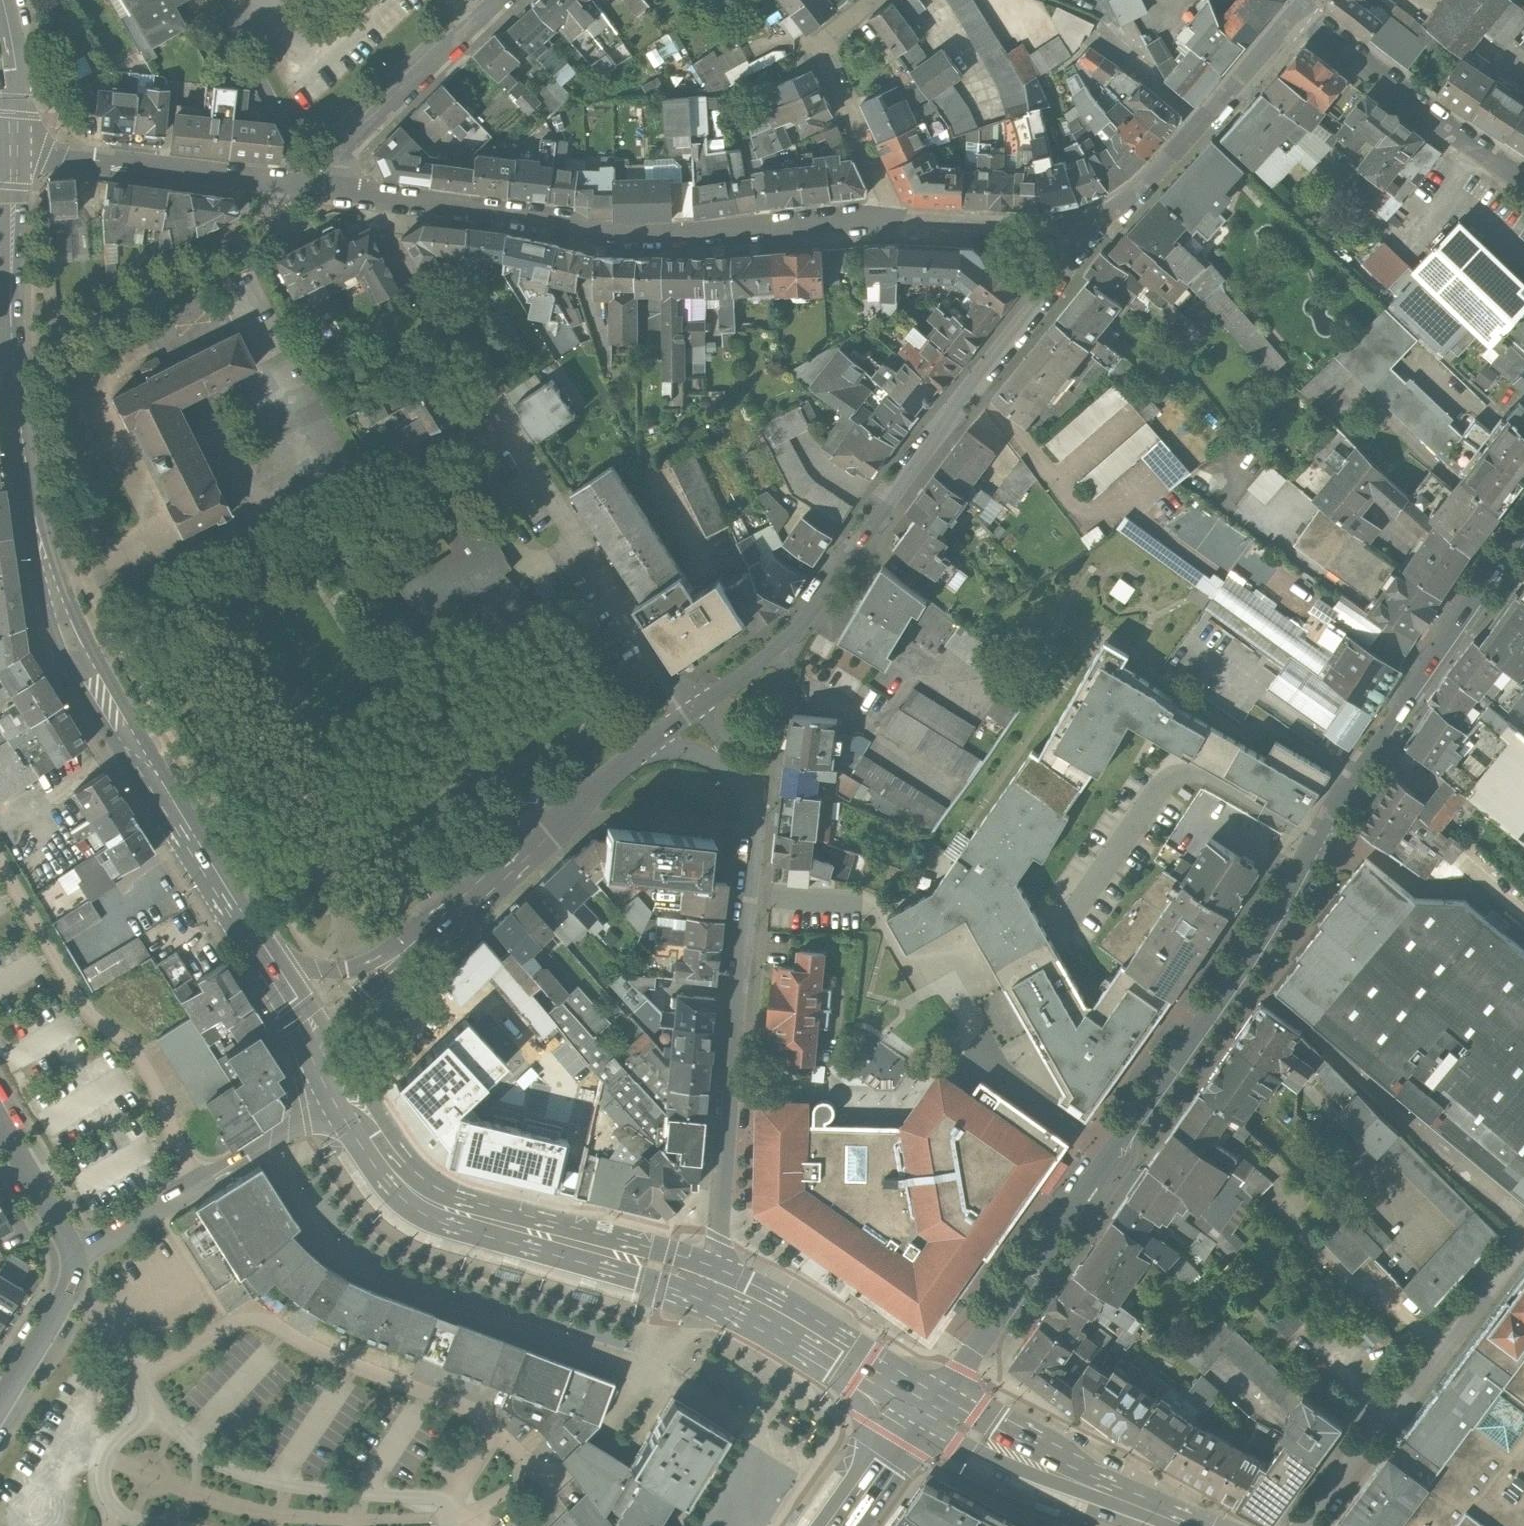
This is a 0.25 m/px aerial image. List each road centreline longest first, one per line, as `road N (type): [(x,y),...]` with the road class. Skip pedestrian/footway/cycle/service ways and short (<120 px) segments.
road 1 (residential): [(929,1406),(1236,982),(1348,789),(1523,539)]
road 2 (secondary): [(14,343),(35,515),(67,627),(266,958)]
road 3 (residential): [(1083,246),(924,448),(807,625),(696,712)]
road 4 (residential): [(712,1287),(738,1097),(758,853),(738,771),(696,712)]
road 5 (residential): [(310,186),(608,237),(885,222)]
road 6 (residential): [(696,712),(395,248)]
road 7 (secondary): [(318,1046),(390,1166),(421,1198),(712,1287)]
road 8 (residential): [(696,712),(412,953)]
road 9 (residential): [(1523,1259),(1406,1387),(1306,1525)]
road 10 (residential): [(1308,5),(1083,246)]
road 11 (residential): [(0,1124),(68,1244),(72,1274),(0,1407)]
road 12 (residential): [(11,149),(310,186)]
road 13 (secondary): [(929,1406),(1197,1525)]
road 14 (residential): [(67,323),(284,212),(310,186)]
road 15 (residential): [(1308,5),(1331,38),(1523,174)]
road 16 (residential): [(310,186),(504,0)]
road 17 (residential): [(876,0),(833,30),(827,52),(882,188),(885,222)]
road 18 (secondary): [(712,1287),(929,1406)]
road 19 (residential): [(885,222),(986,231),(1058,250),(1083,246)]
road 20 (secondary): [(11,149),(14,343)]
road 21 (secondary): [(412,953),(347,968),(266,958)]
road 22 (tertiary): [(842,1525),(929,1406)]
road 23 (secondary): [(0,7),(11,149)]
road 24 (residential): [(412,953),(395,978),(318,1046)]

